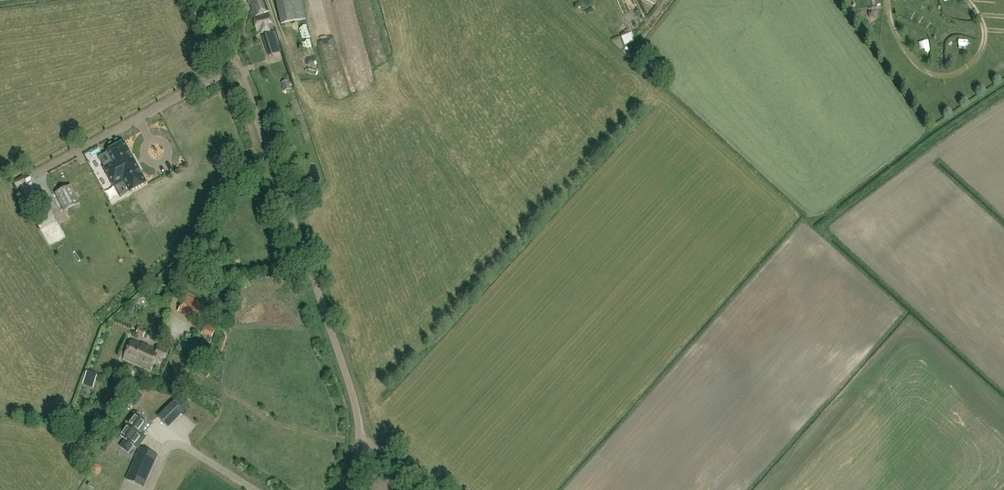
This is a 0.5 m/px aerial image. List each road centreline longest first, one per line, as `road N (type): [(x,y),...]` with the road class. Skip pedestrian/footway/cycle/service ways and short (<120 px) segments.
road 1 (track): [(361,439),(245,82),(232,65)]

